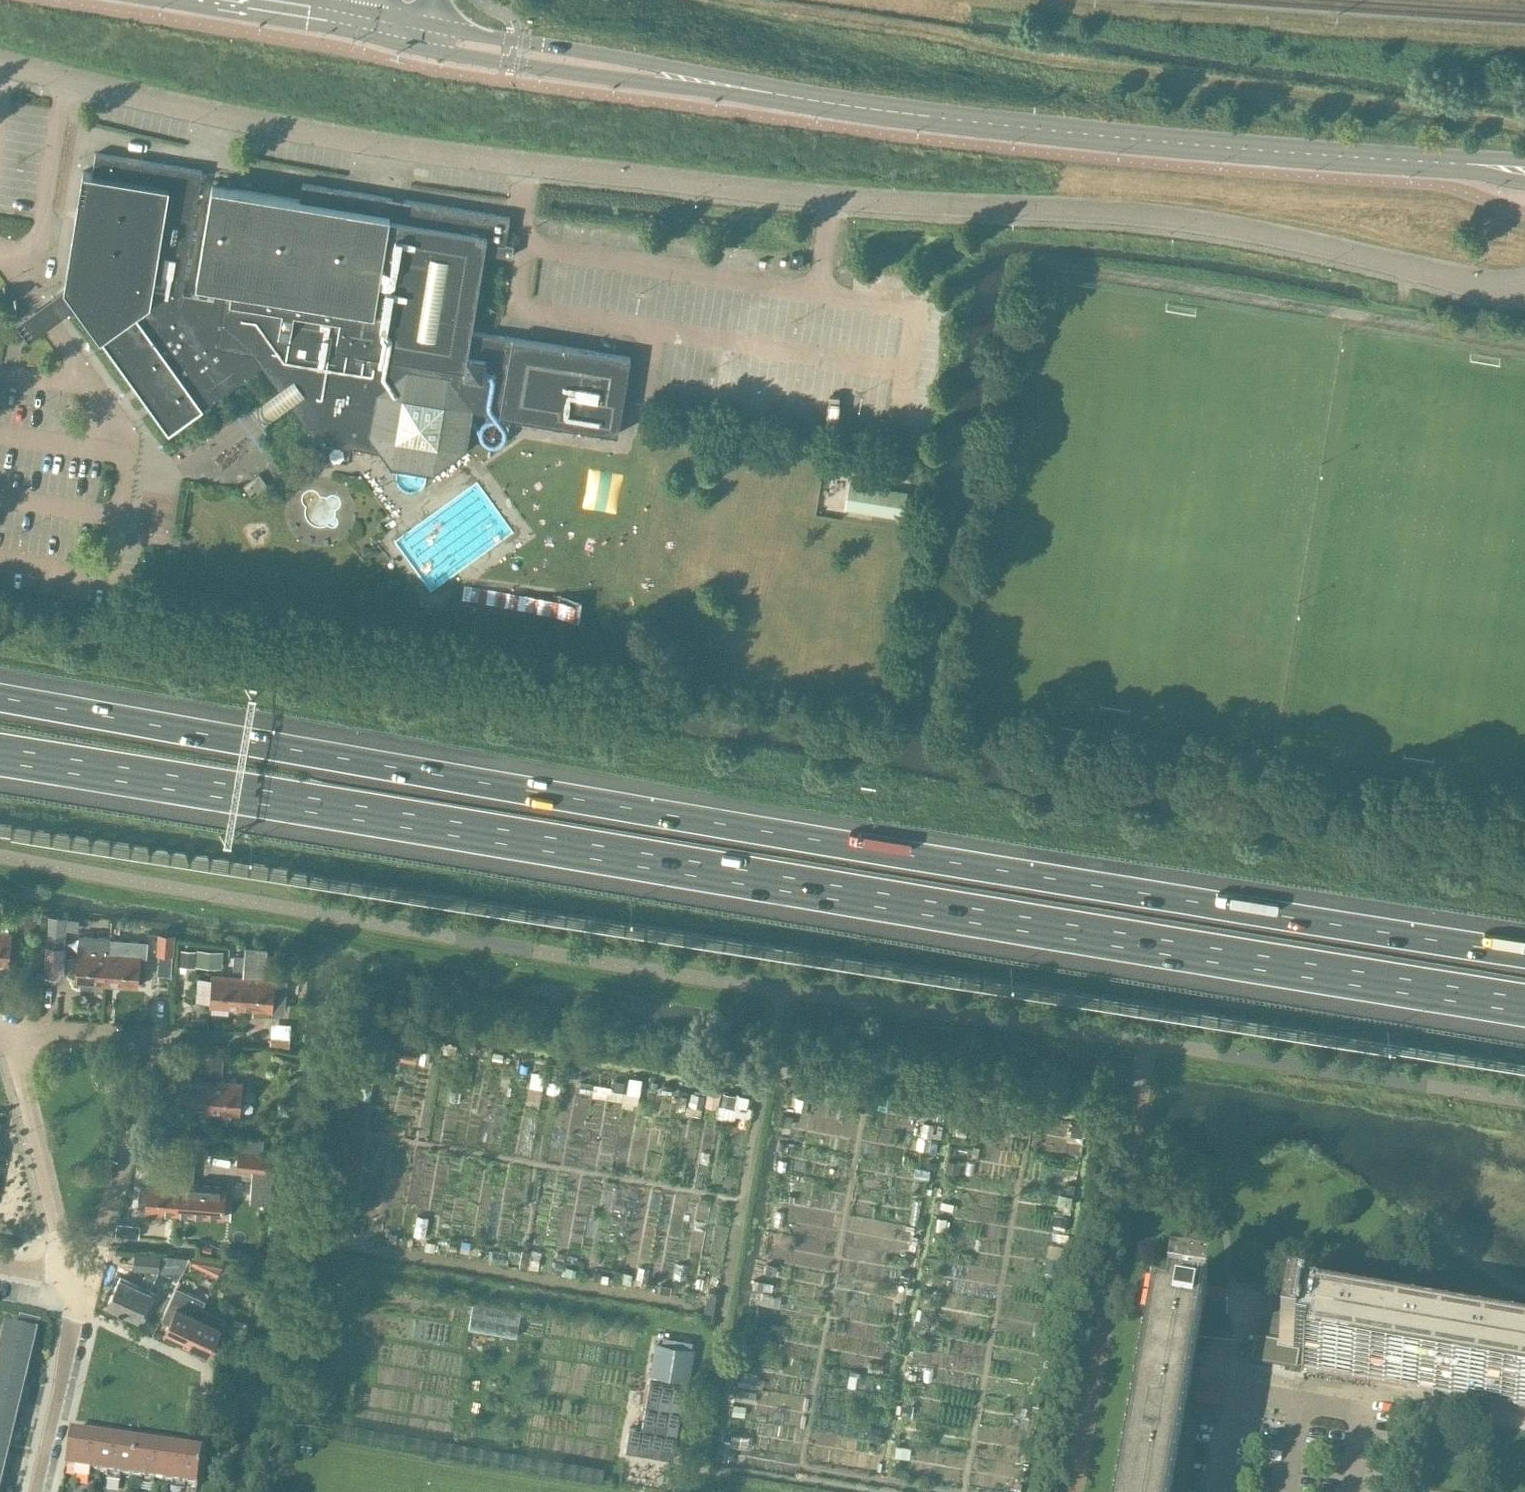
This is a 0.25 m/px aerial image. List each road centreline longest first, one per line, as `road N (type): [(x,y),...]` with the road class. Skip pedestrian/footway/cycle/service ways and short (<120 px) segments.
road 1 (motorway): [(1524,953),(0,697)]
road 2 (motorway): [(0,755),(1524,1003)]
road 3 (unclassified): [(860,201),(396,145),(0,63)]
road 4 (secondary): [(1524,169),(854,112),(691,80)]
road 5 (unclassified): [(860,201),(1147,216),(1492,288),(1524,284)]
road 6 (residential): [(80,1282),(159,1036),(9,1023)]
road 7 (residential): [(1351,1491),(1364,1417),(1230,1394),(1213,1491)]
road 8 (secondary): [(426,35),(457,52),(691,80)]
road 9 (secondary): [(691,80),(657,65),(510,39),(426,35)]
road 10 (residential): [(9,1023),(80,1282)]
road 11 (residential): [(33,1491),(80,1282)]
road 12 (secondary): [(387,27),(242,0)]

